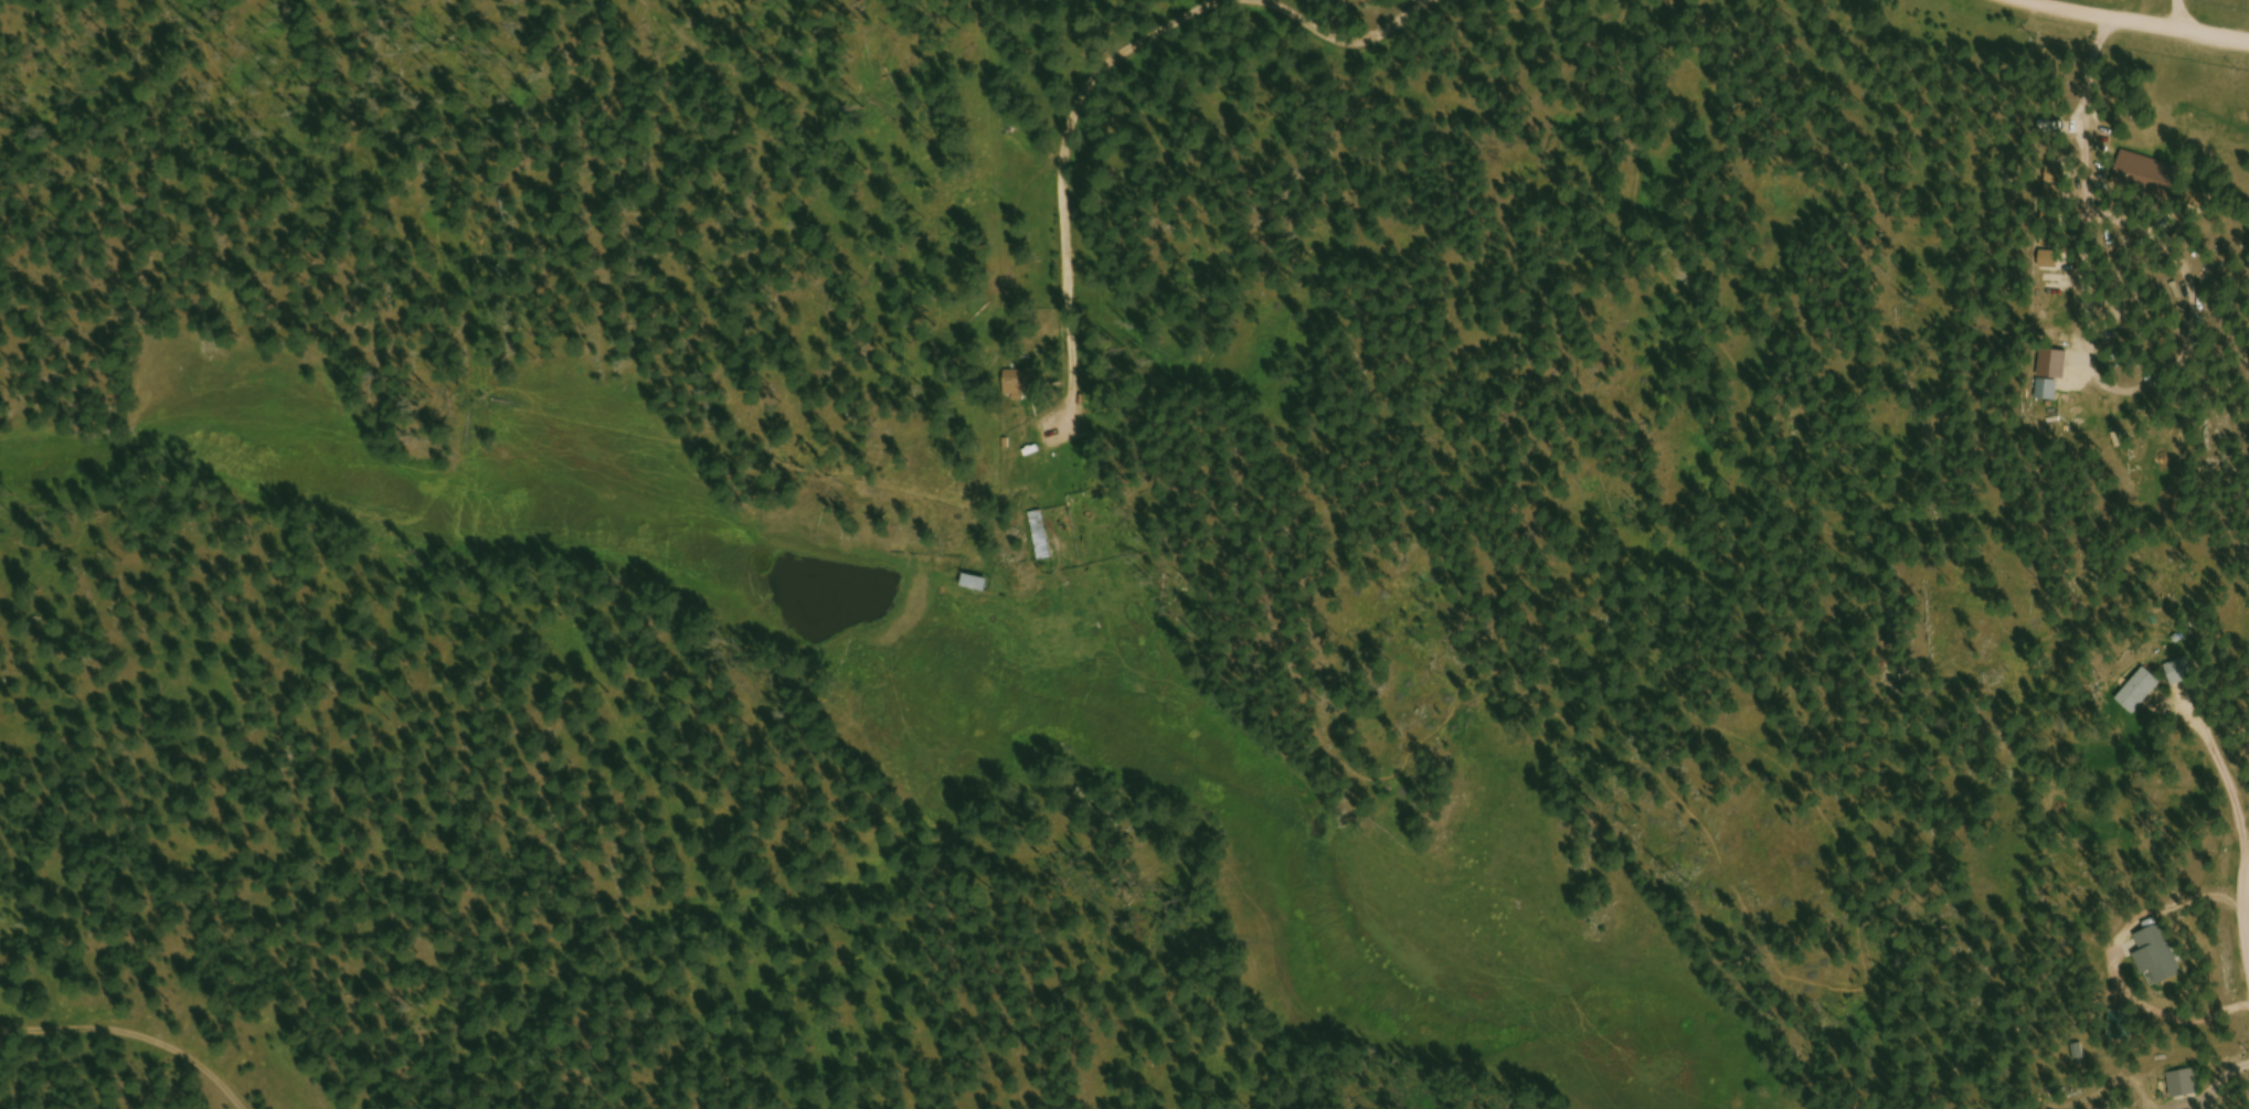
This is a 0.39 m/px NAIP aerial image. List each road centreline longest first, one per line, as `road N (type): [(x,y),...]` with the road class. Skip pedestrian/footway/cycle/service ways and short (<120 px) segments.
road 1 (residential): [(1093,85),(1161,36),(1233,6),(1277,11),(1359,49),(1442,0)]
road 2 (track): [(235,1108),(197,1065),(129,1034),(0,1033)]
road 3 (residential): [(2043,0),(2248,35)]

